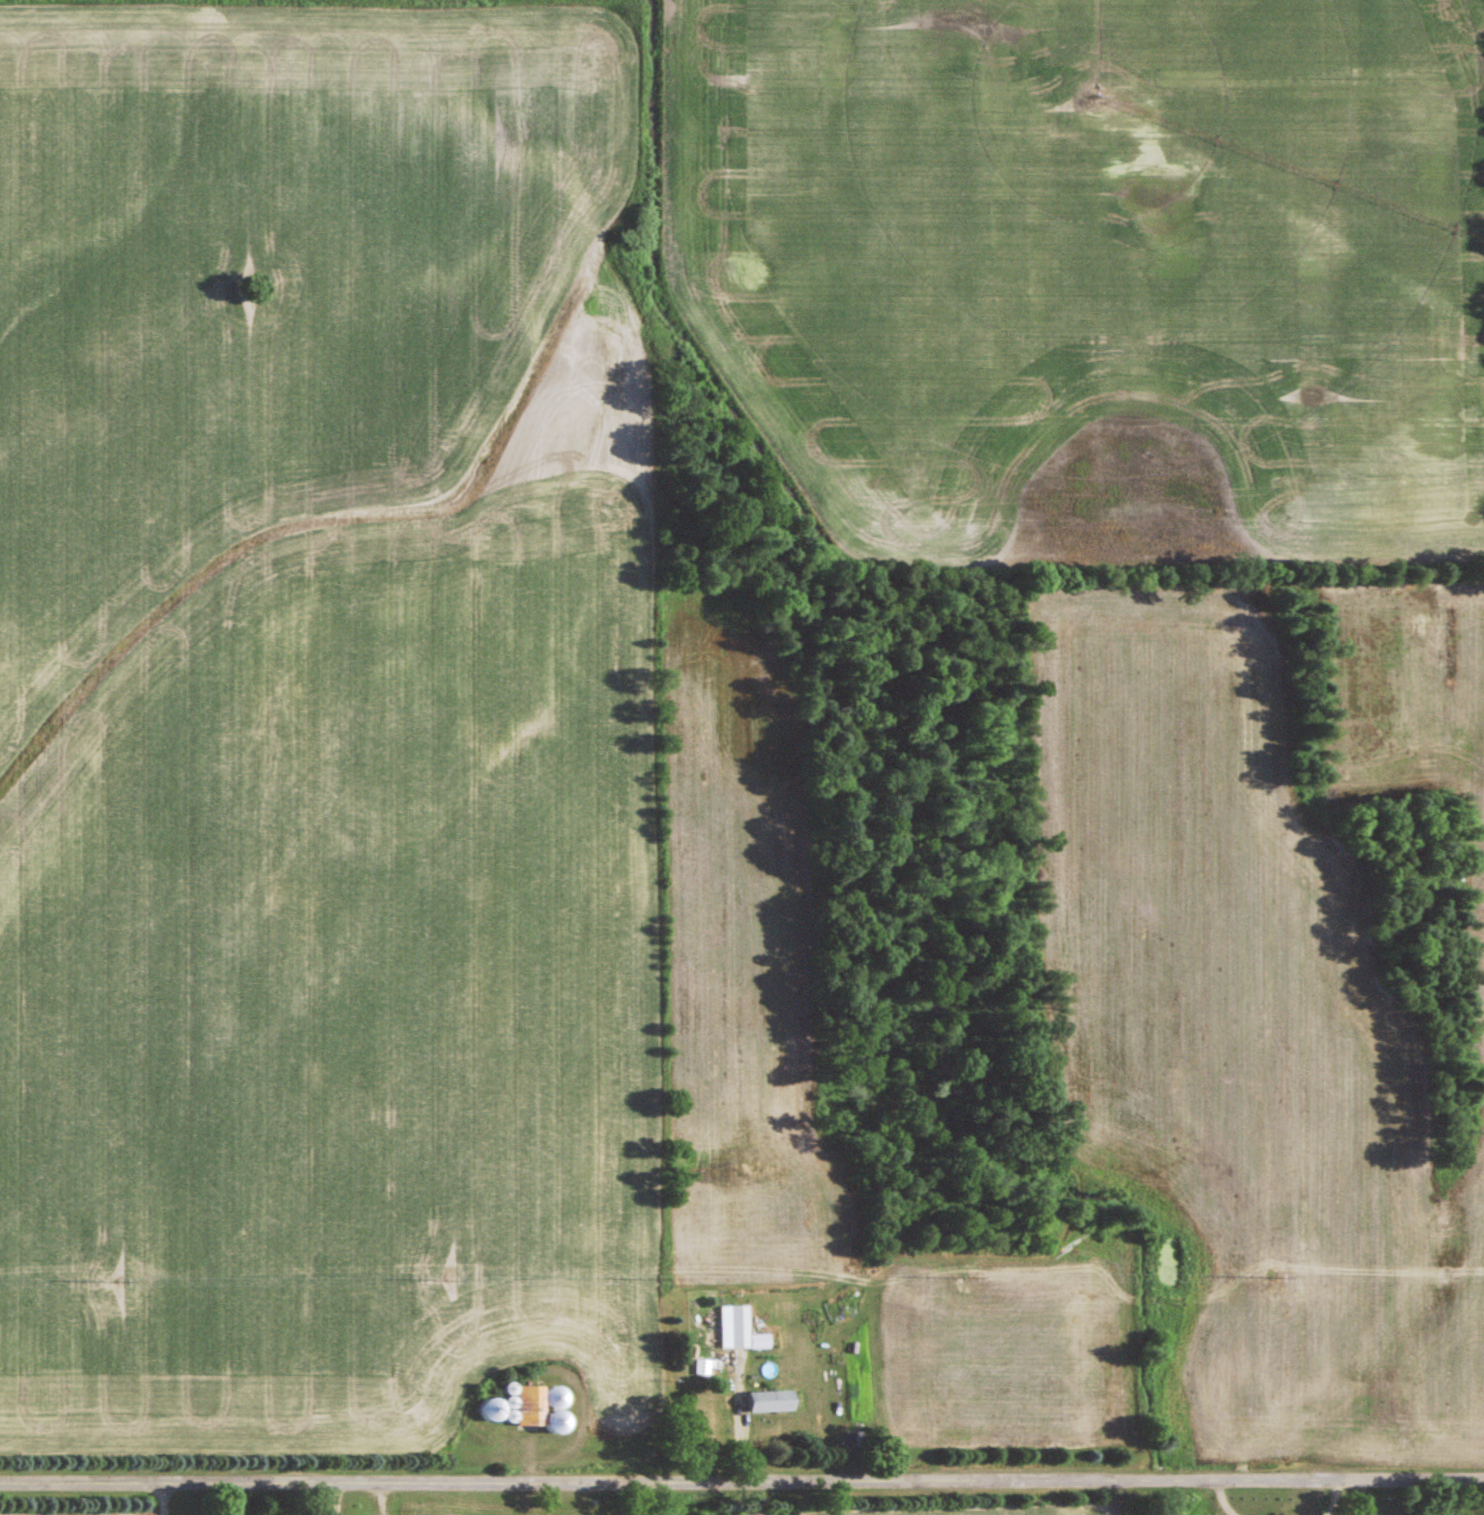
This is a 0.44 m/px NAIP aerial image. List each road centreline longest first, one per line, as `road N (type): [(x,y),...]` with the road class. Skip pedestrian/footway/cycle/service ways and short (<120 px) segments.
road 1 (residential): [(0,1484),(1483,1481)]

